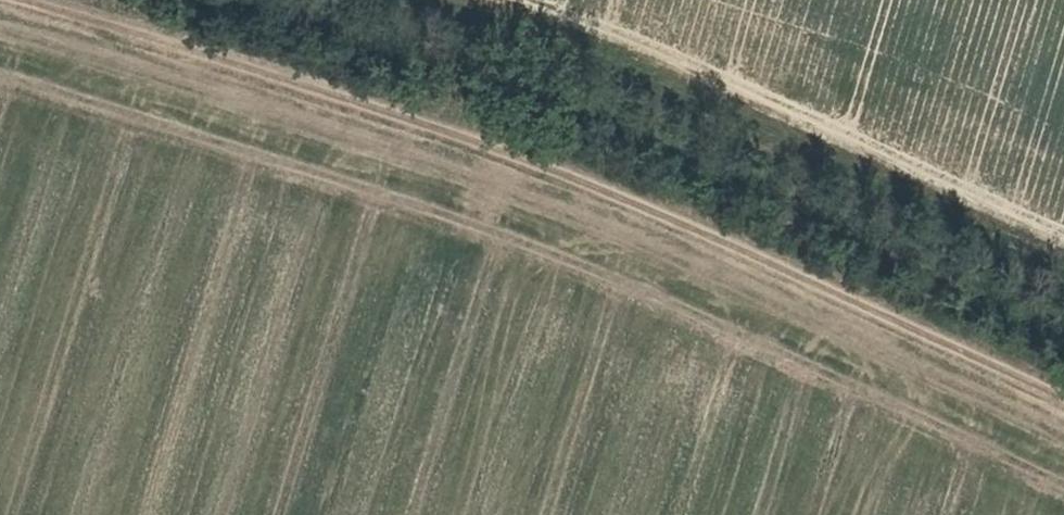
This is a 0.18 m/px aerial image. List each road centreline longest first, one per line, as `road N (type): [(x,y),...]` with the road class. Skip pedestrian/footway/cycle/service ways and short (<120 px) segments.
road 1 (track): [(1063,280),(482,15),(429,0)]

